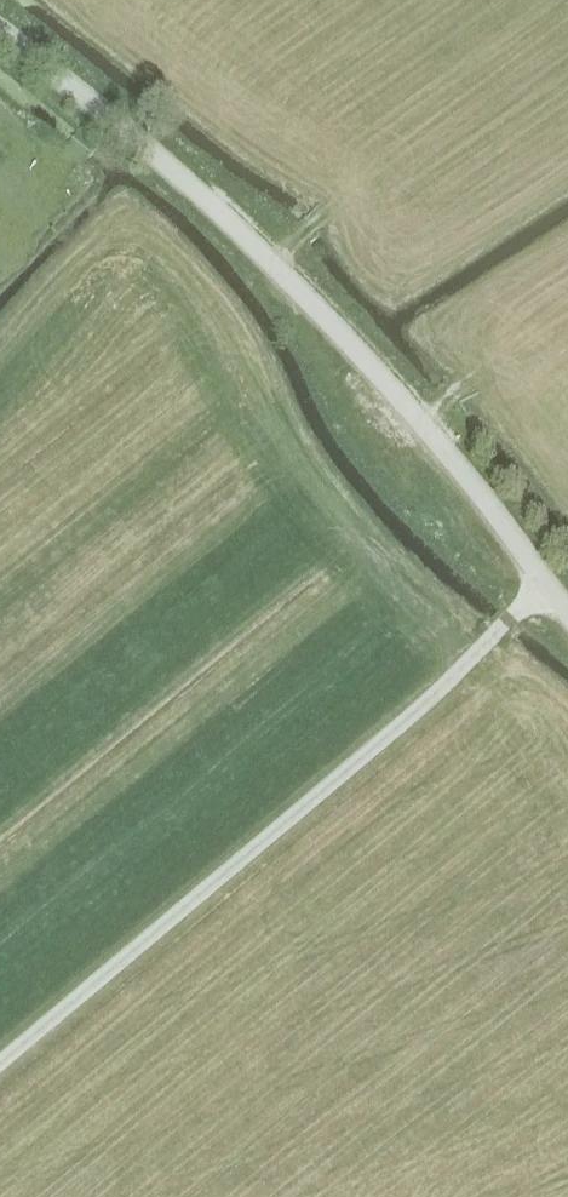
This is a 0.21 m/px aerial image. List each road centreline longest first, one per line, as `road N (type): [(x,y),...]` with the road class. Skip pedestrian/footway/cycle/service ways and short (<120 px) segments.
road 1 (tertiary): [(567,612),(442,446),(327,318),(171,167),(0,29)]

